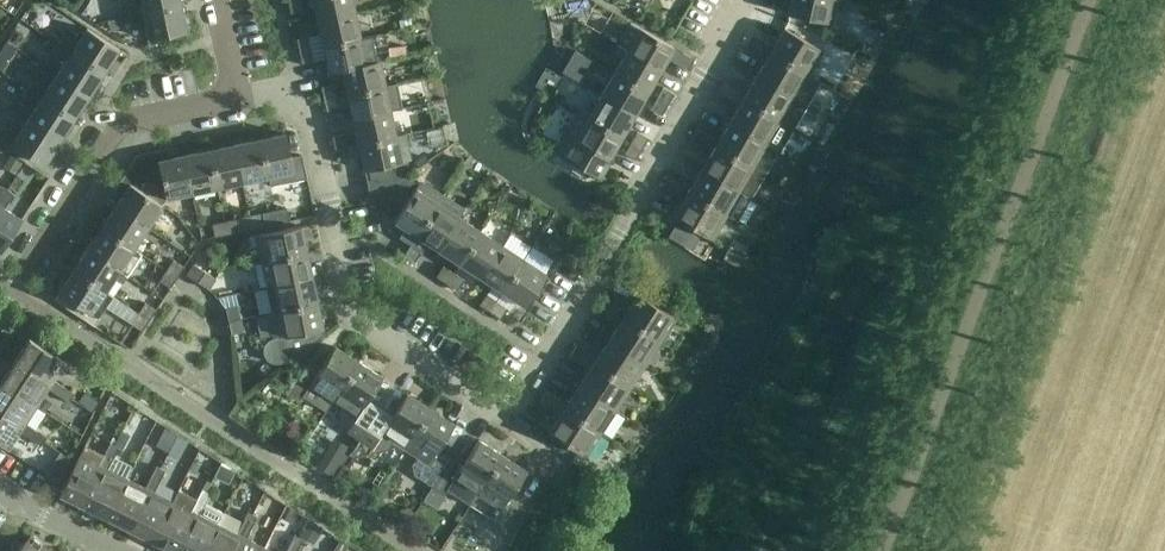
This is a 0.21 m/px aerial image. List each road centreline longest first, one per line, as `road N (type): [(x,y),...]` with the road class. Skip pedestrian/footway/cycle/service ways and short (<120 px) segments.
road 1 (residential): [(236,95),(294,84),(307,108),(350,317),(504,422)]
road 2 (residential): [(504,422),(617,234),(738,0)]
road 3 (residential): [(11,291),(119,120),(236,95)]

